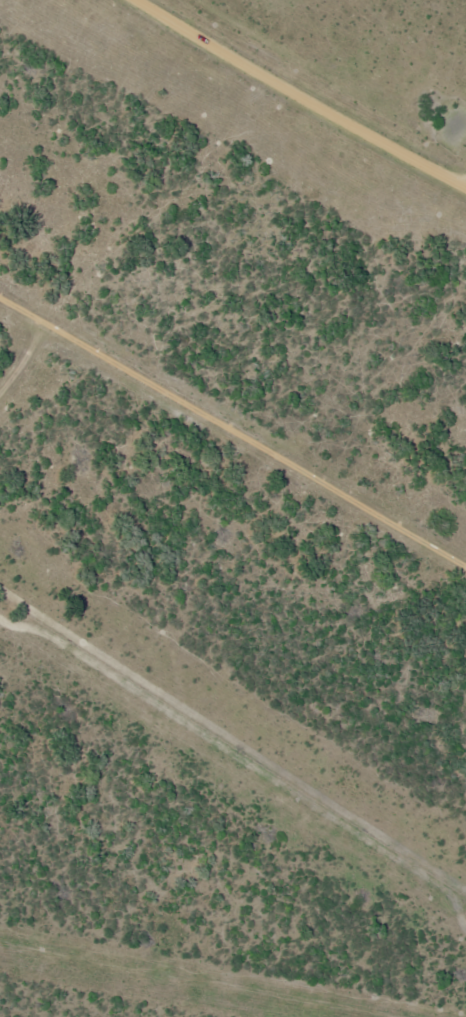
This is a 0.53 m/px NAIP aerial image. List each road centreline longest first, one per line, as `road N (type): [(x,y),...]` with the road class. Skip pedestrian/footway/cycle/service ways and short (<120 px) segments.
road 1 (residential): [(149,0),(465,192)]

